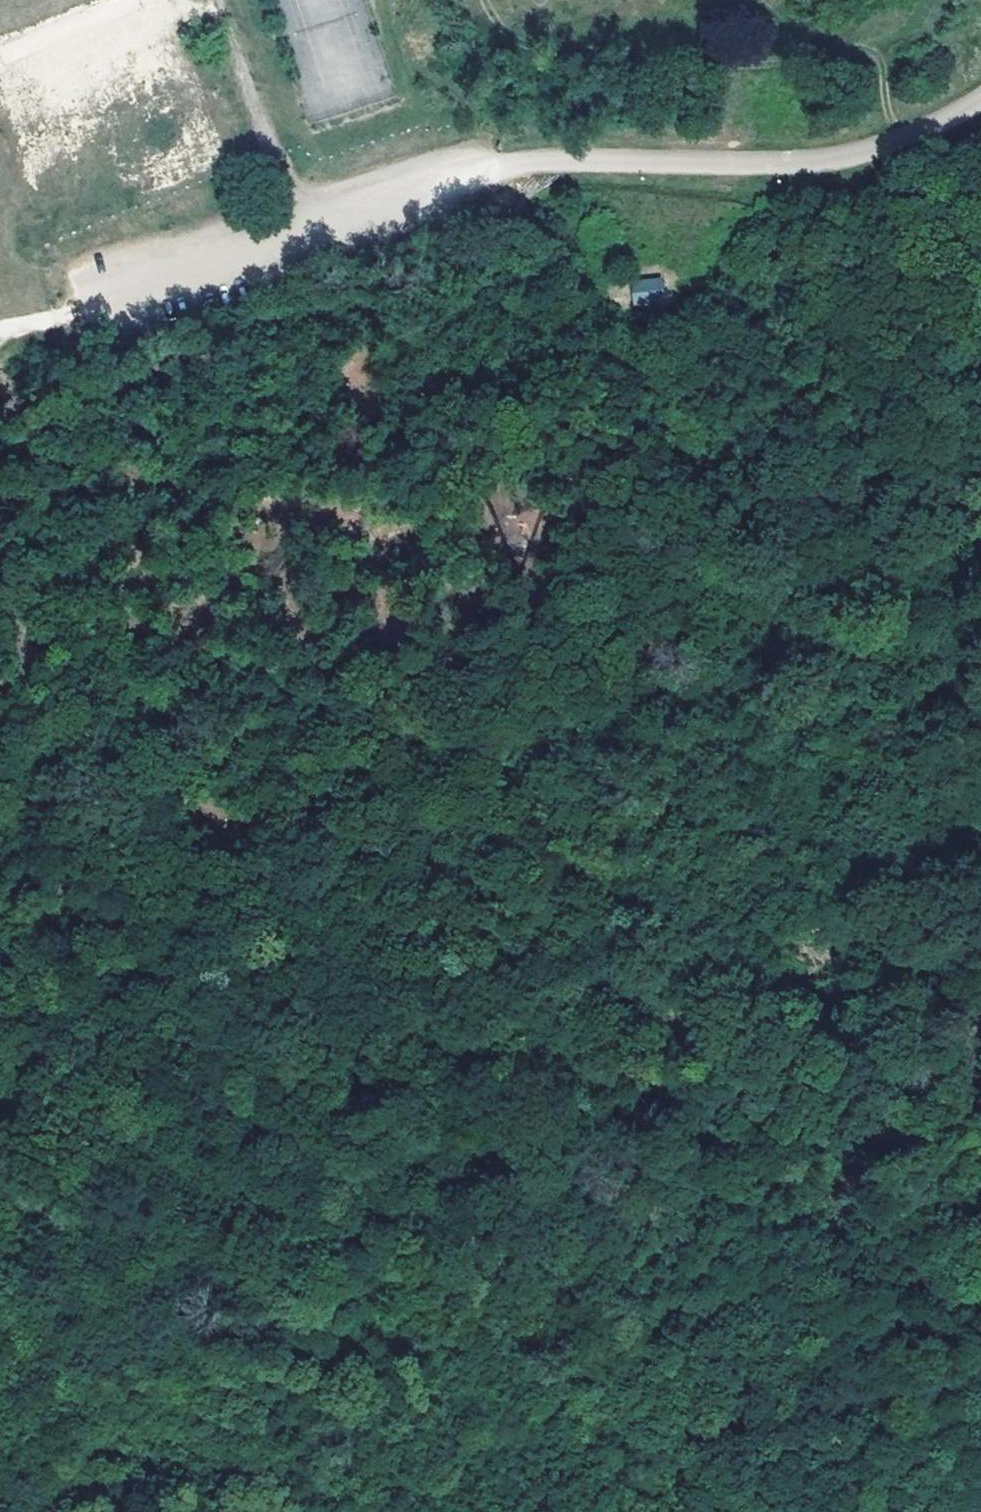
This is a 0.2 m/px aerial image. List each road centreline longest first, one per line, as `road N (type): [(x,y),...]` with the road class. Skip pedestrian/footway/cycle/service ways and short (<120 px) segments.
road 1 (unclassified): [(80,310),(484,169),(822,163),(936,132),(980,107)]
road 2 (track): [(0,720),(33,711),(0,573)]

